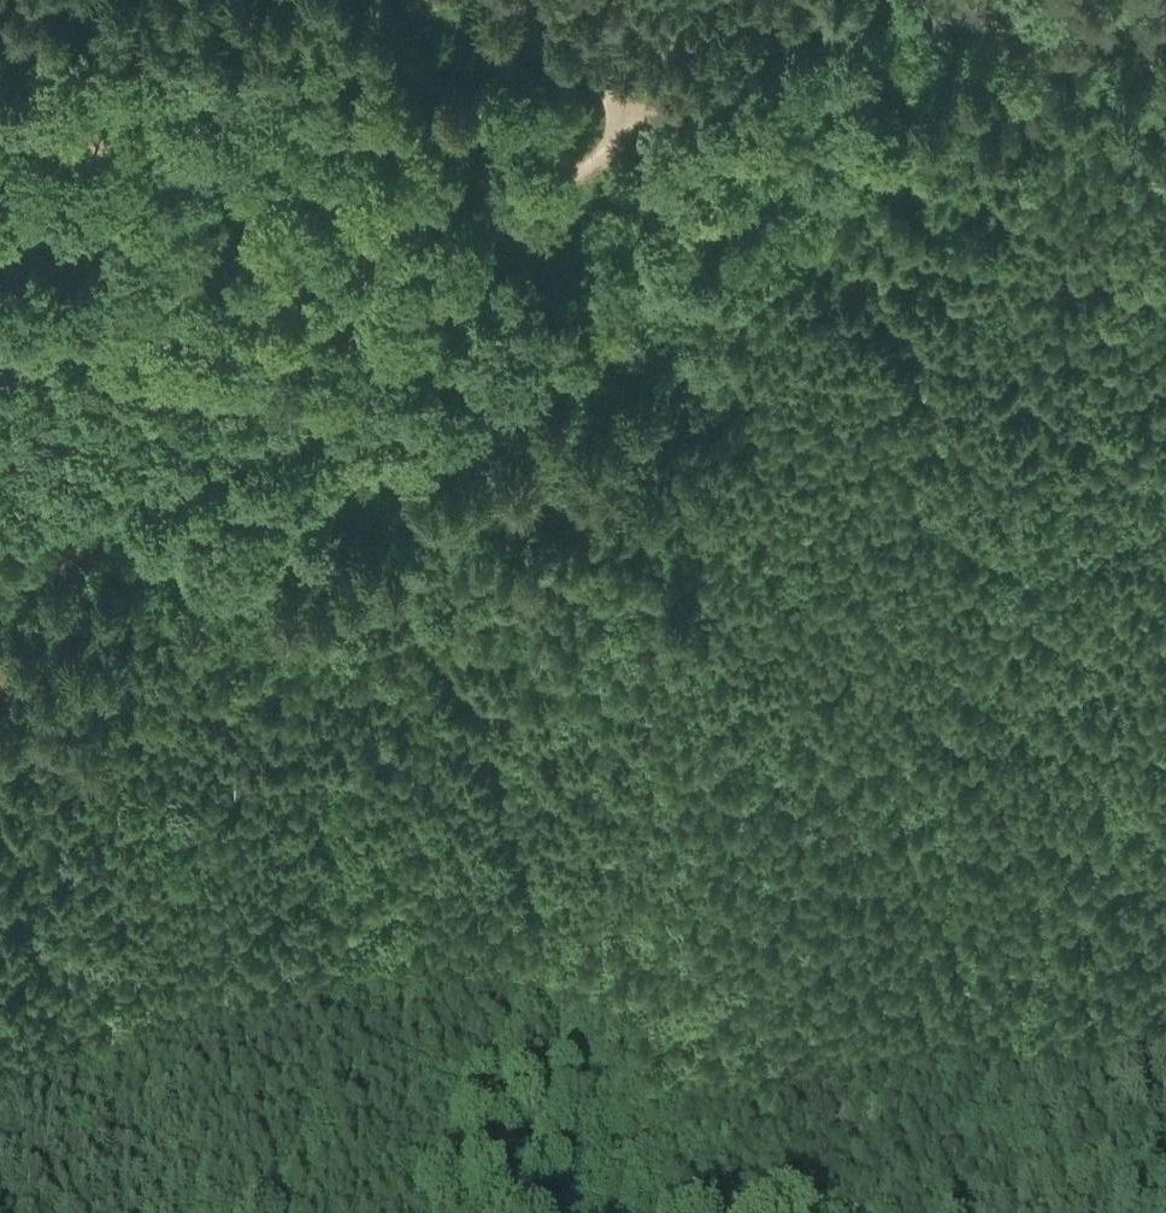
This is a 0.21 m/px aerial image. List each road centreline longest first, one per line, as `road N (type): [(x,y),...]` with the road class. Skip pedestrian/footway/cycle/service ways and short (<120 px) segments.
road 1 (track): [(638,115),(766,40),(844,18),(968,21),(1082,36),(1165,26)]
road 2 (track): [(338,367),(638,115)]
road 3 (track): [(338,367),(245,435),(54,513),(0,551)]
road 4 (track): [(0,317),(164,334),(338,367)]
road 5 (track): [(475,0),(599,77),(638,115)]

